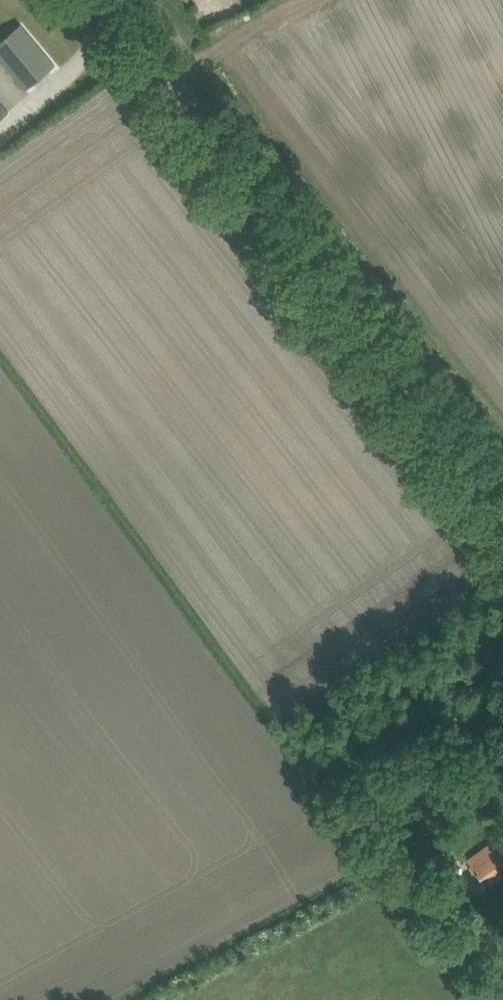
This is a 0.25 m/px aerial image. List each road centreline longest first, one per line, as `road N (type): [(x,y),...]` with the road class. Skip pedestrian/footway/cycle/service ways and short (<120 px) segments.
road 1 (unclassified): [(502,474),(127,0)]

